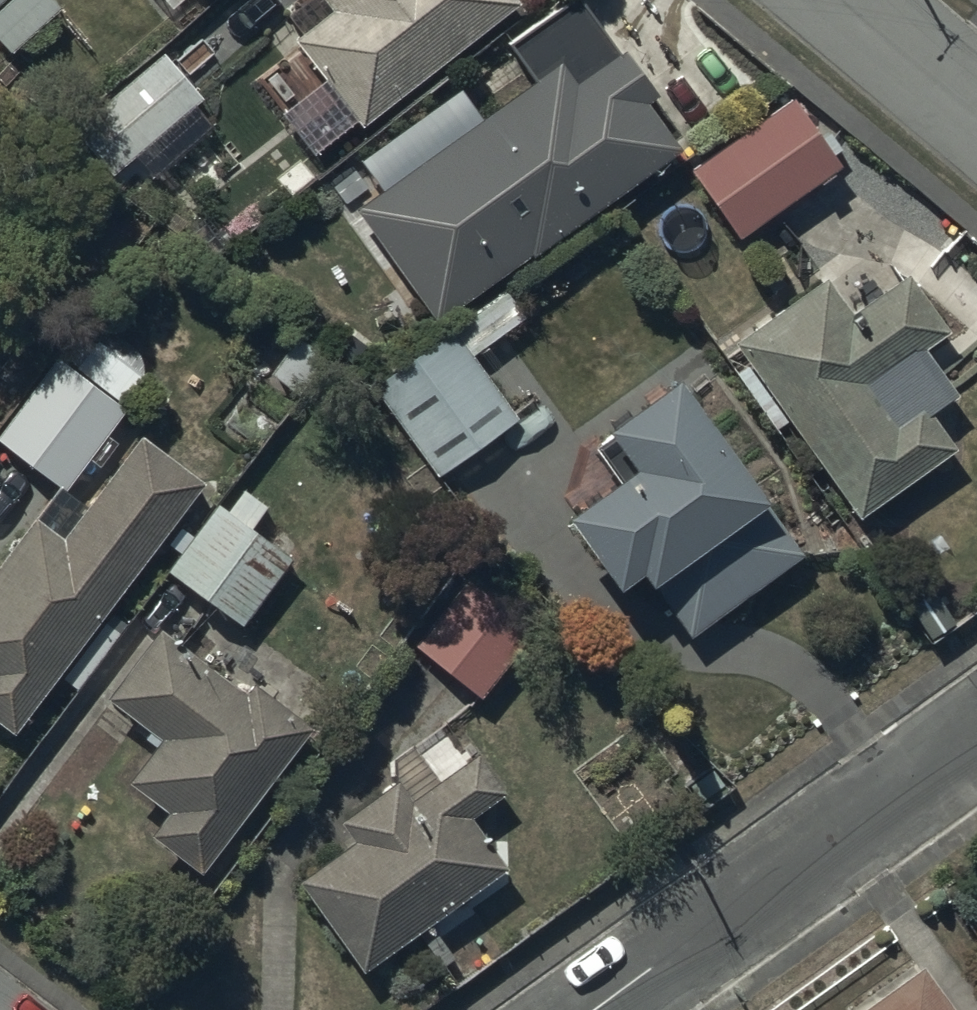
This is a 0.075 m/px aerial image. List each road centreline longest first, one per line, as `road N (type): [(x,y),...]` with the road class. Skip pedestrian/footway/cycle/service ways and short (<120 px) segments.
road 1 (residential): [(598,1009),(976,737)]
road 2 (residential): [(829,0),(976,124)]

